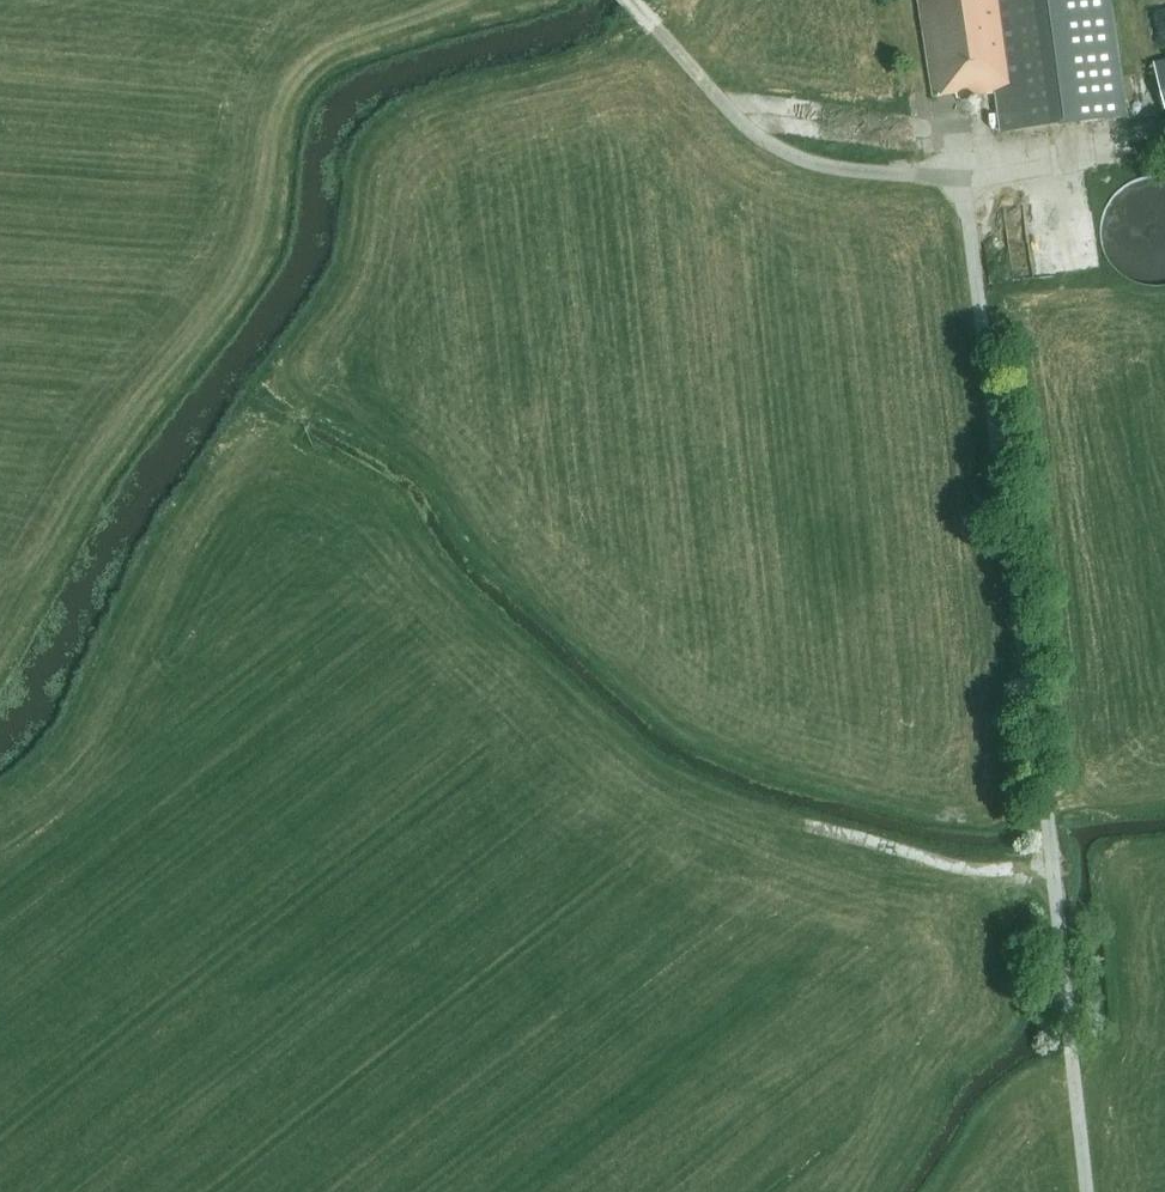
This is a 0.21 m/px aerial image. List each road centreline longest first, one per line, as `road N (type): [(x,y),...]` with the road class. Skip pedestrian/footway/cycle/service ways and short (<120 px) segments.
road 1 (track): [(1086,1191),(967,174)]
road 2 (track): [(1051,866),(968,870),(813,833)]

